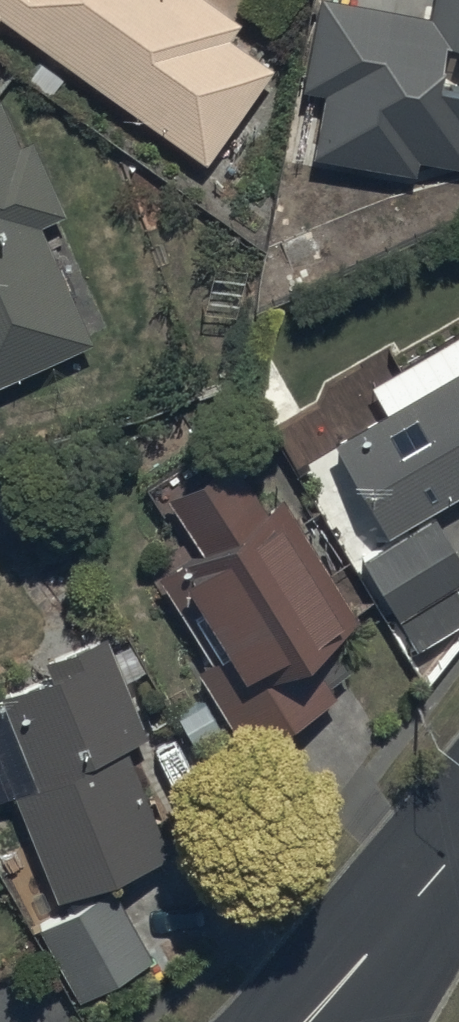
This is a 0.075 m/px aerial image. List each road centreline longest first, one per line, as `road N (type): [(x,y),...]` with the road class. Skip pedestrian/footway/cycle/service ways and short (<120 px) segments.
road 1 (tertiary): [(458,854),(314,1021)]

